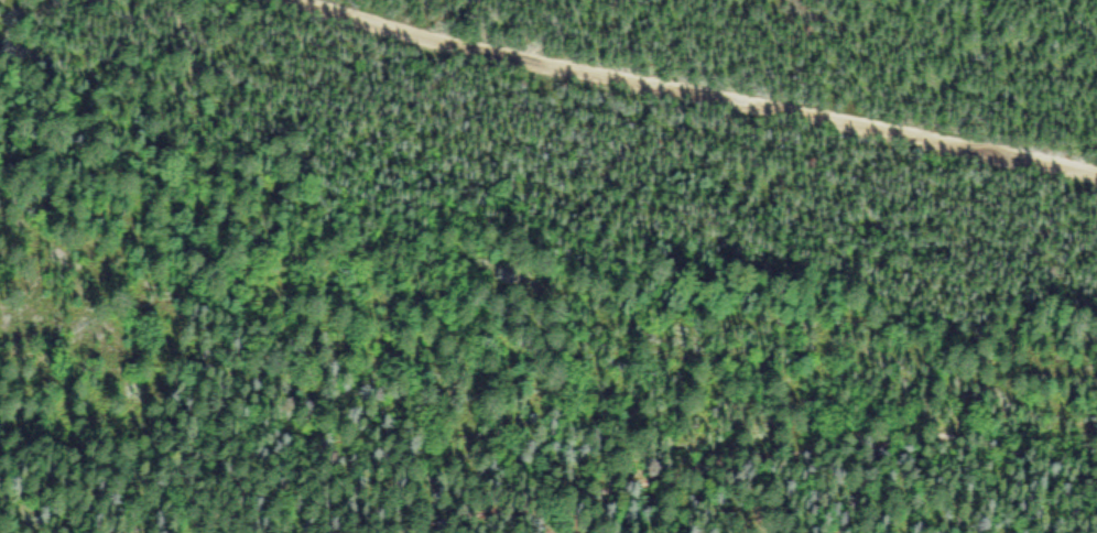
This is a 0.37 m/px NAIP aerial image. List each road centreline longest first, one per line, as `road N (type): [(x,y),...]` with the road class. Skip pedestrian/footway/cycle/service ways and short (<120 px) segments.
road 1 (track): [(1096,180),(441,44),(290,0)]
road 2 (track): [(437,532),(1044,474),(1096,486)]

